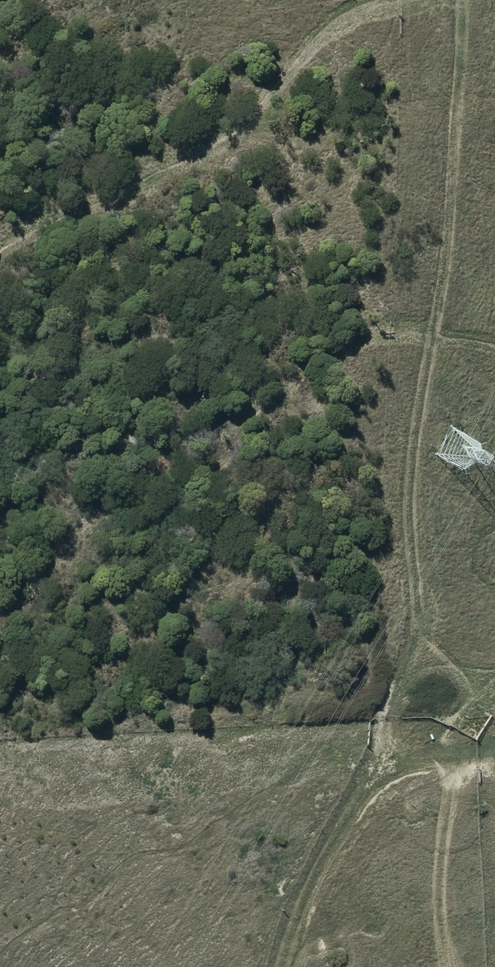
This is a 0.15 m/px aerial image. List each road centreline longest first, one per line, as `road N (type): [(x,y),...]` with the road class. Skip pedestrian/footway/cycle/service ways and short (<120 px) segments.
road 1 (track): [(455,0),(432,333),(416,417),(444,563),(394,694)]
road 2 (track): [(0,261),(228,146),(330,33),(376,14),(409,26),(425,0)]
road 3 (track): [(494,753),(464,752),(383,783),(330,838),(302,886),(273,966)]

